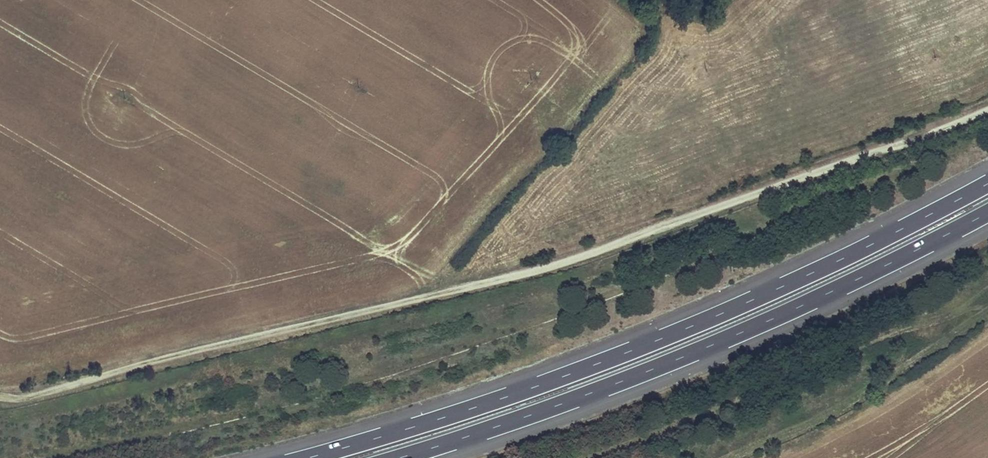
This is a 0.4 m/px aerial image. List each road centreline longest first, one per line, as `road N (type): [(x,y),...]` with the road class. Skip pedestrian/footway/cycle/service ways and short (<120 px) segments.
road 1 (track): [(0,397),(33,397),(527,274),(987,108)]
road 2 (motorway): [(987,183),(662,337),(300,457)]
road 3 (motorway): [(389,457),(672,361),(987,212)]

